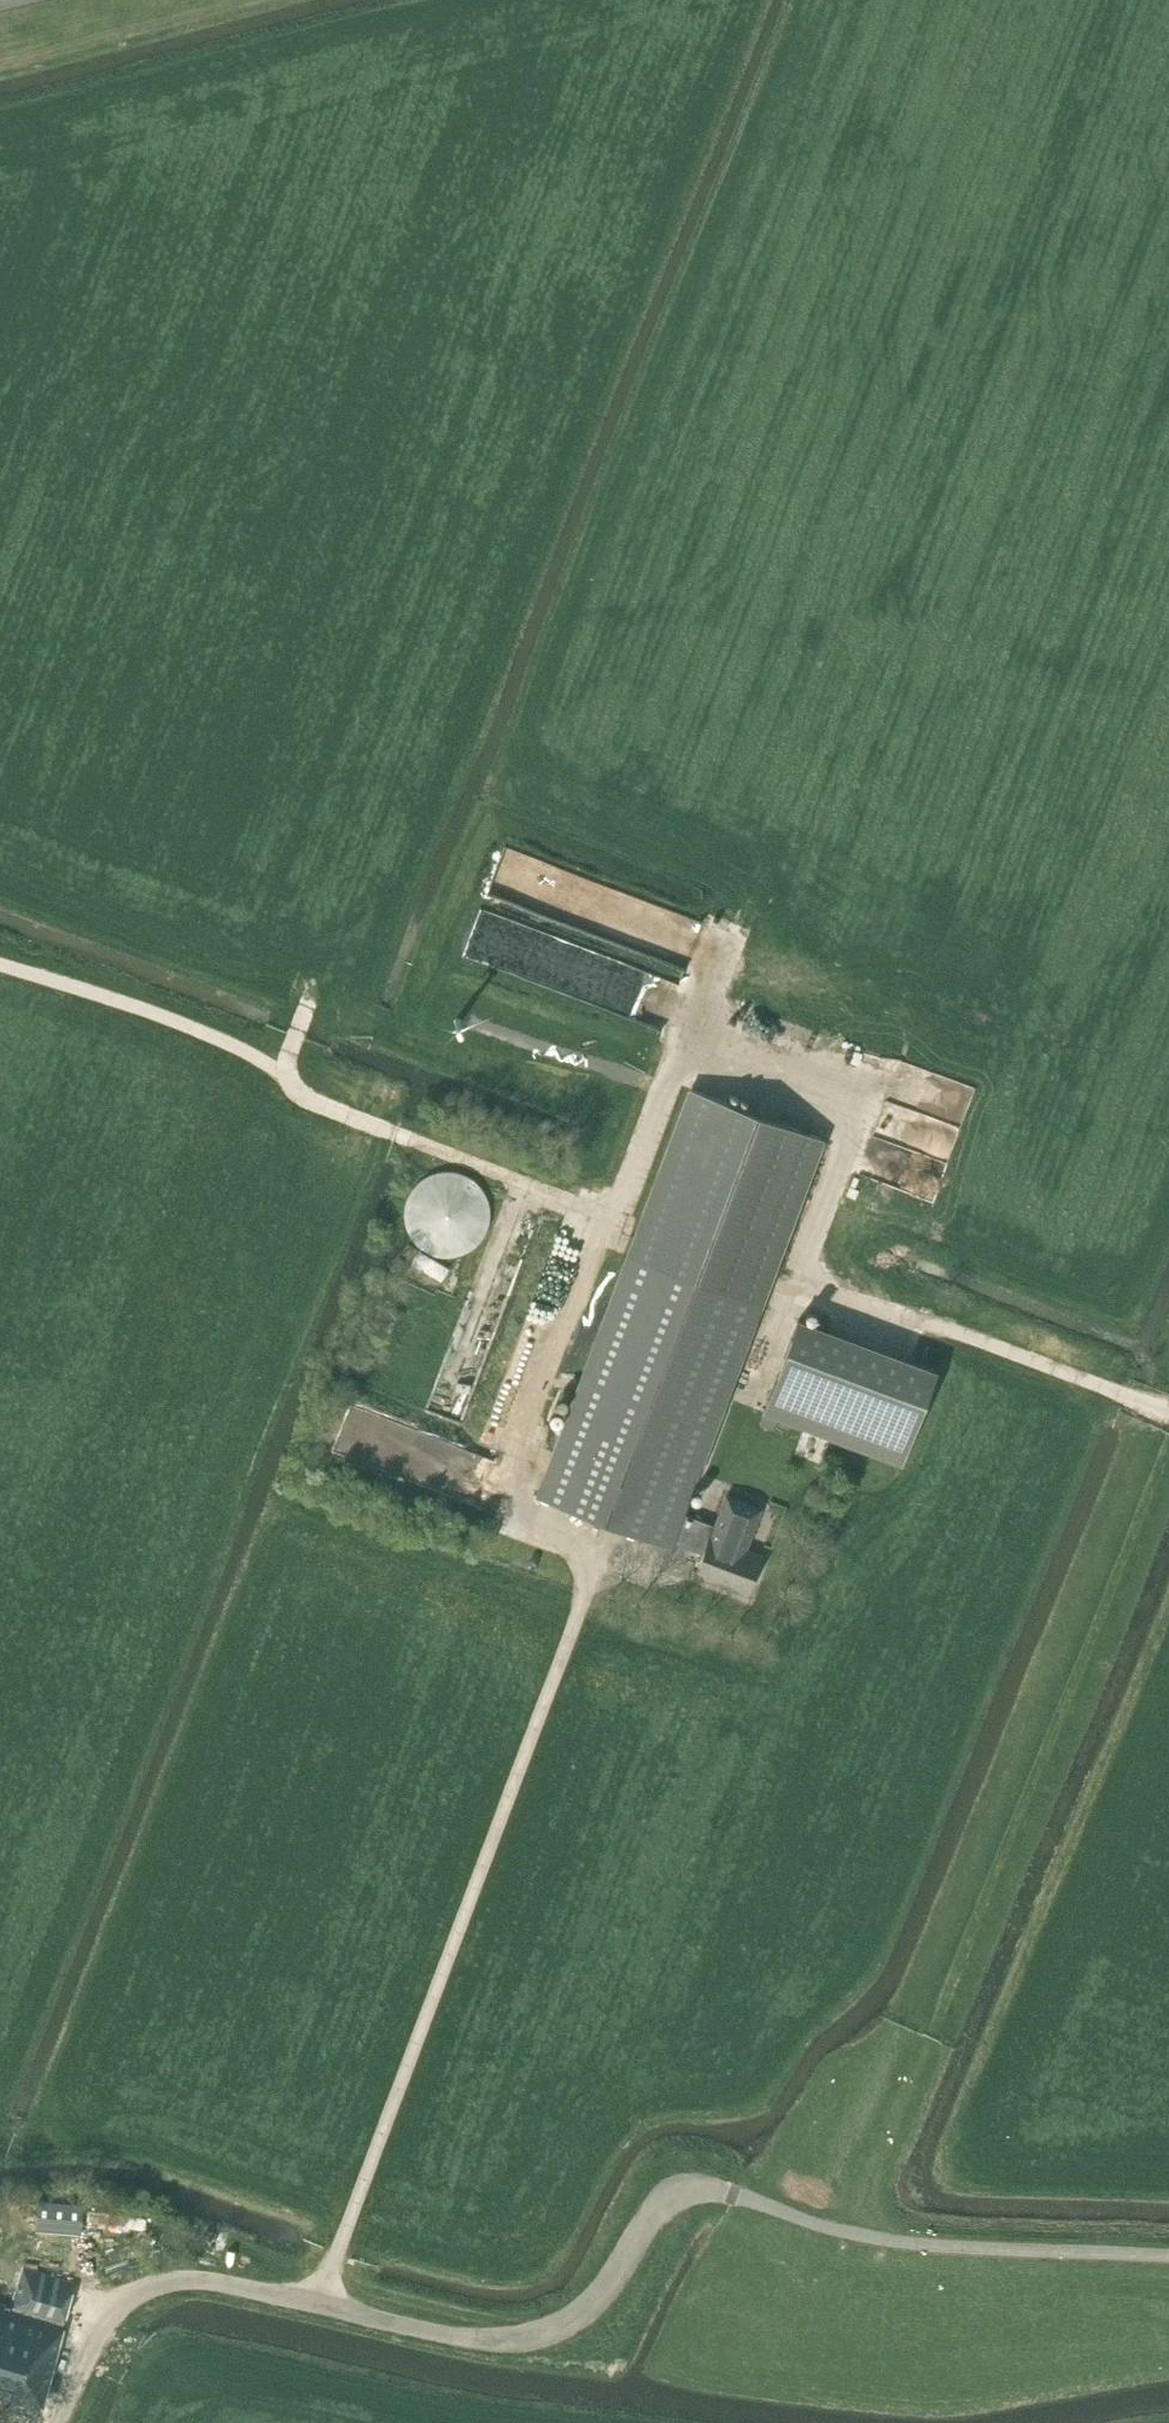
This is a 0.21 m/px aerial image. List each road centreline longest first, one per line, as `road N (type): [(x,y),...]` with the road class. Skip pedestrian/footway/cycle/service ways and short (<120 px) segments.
road 1 (track): [(0,965),(177,1021),(275,1067),(317,1105),(610,1214),(675,1047),(859,1110),(799,1278),(1168,1412)]
road 2 (unclassified): [(57,2422),(94,2337),(117,2308),(148,2288),(210,2281),(445,2334),(530,2341),(562,2328),(594,2302),(658,2213),(675,2197),(702,2190),(729,2190),(888,2240),(1168,2256)]

